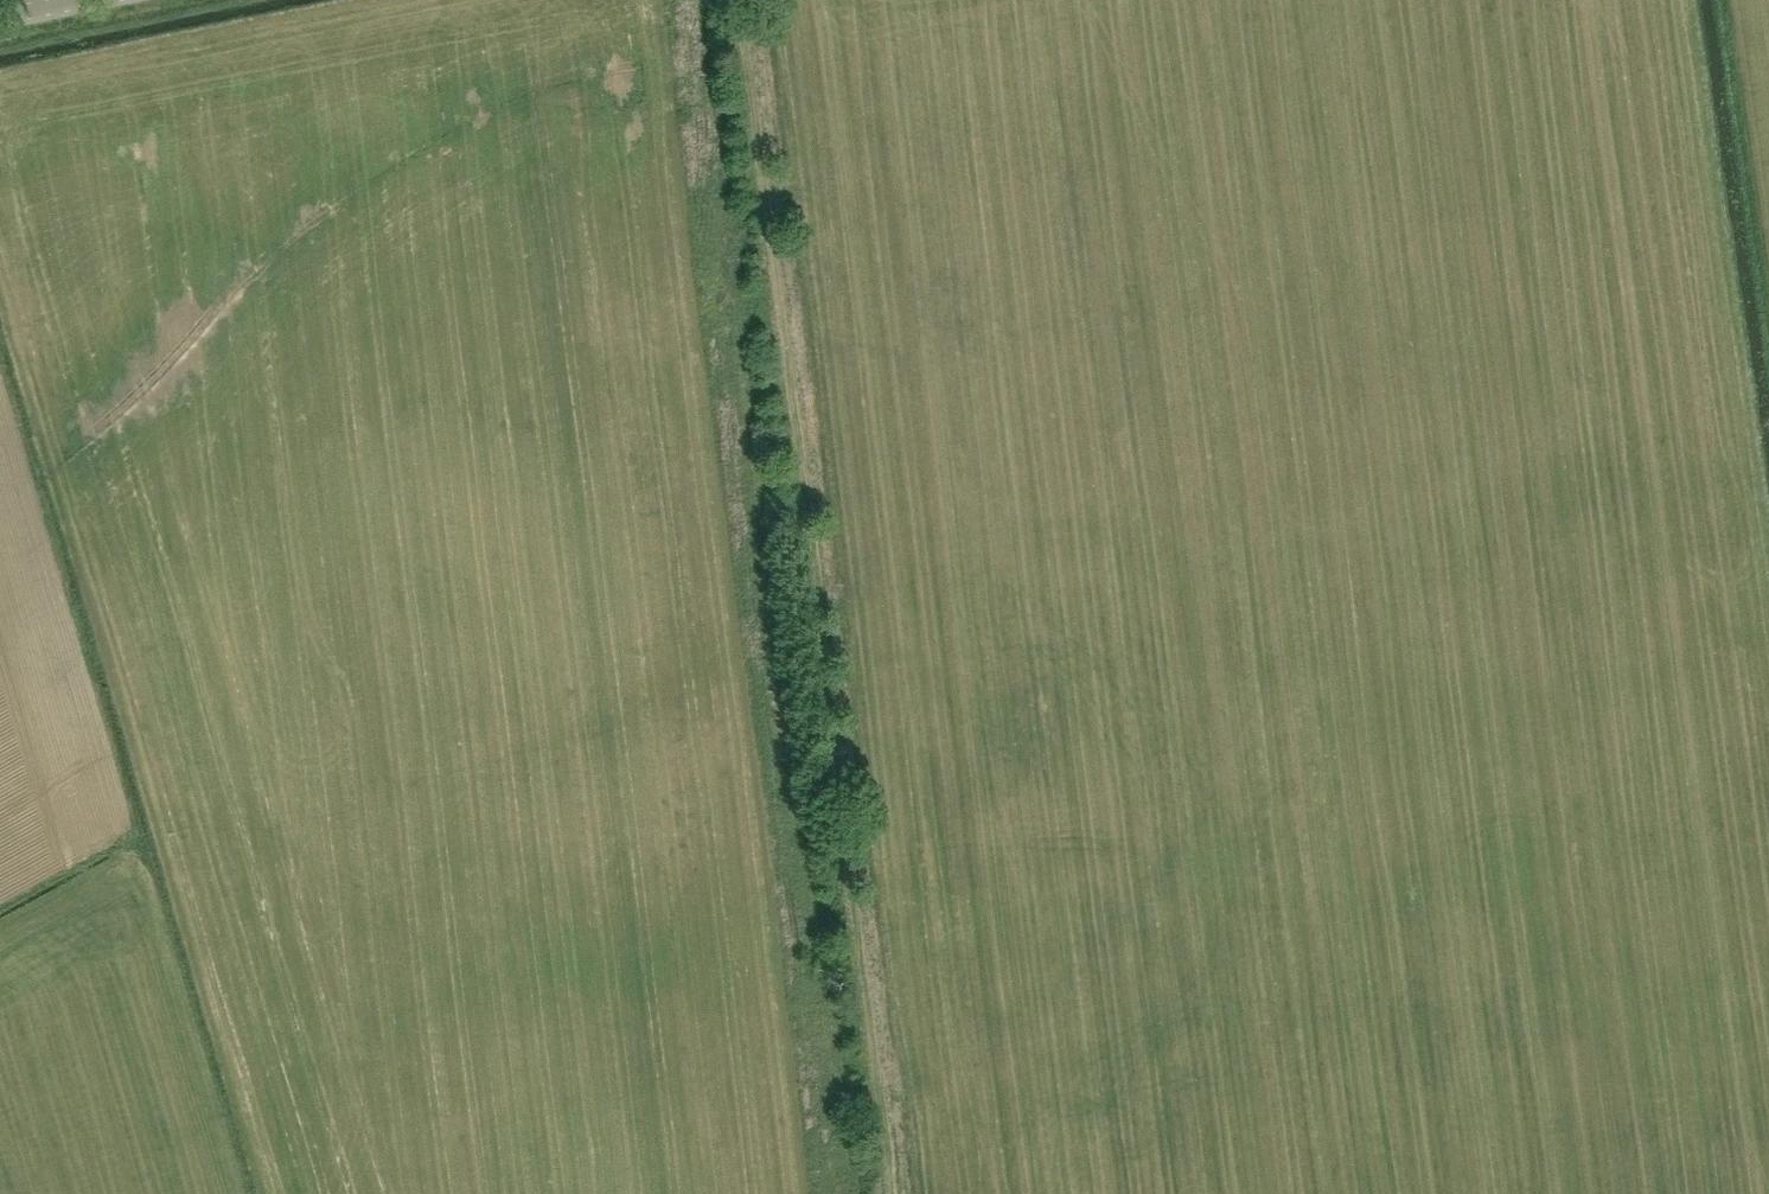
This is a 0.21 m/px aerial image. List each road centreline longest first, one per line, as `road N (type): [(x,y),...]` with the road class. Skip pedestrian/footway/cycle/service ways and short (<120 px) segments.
road 1 (unclassified): [(0,32),(141,0)]

